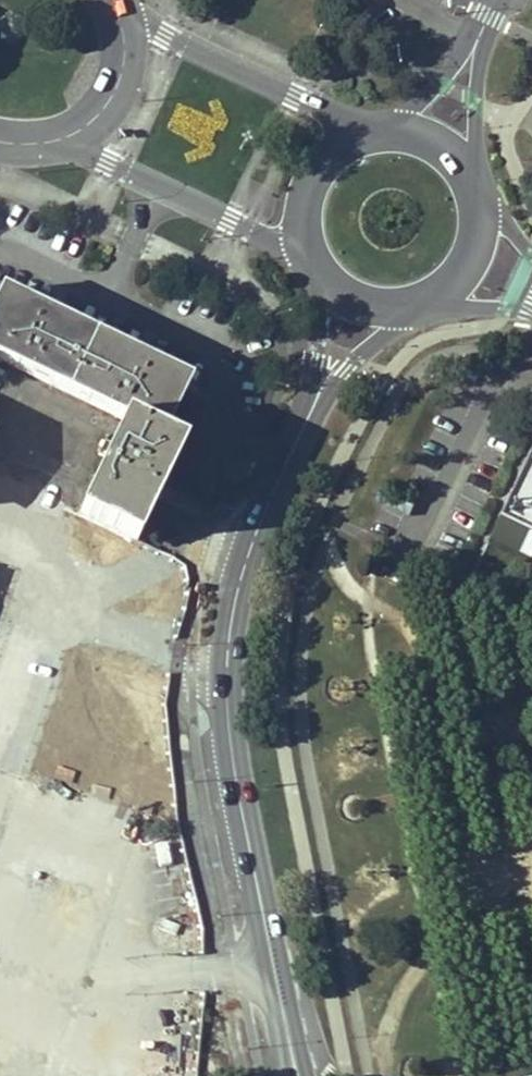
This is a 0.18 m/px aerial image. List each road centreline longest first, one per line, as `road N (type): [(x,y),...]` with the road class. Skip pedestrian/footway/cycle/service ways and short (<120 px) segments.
road 1 (tertiary): [(307,421),(257,525),(236,600),(217,740),(293,1075)]
road 2 (tertiary): [(373,138),(114,7)]
road 3 (tertiary): [(61,138),(314,260)]
road 4 (secondary): [(61,138),(100,113),(123,73),(126,48),(114,7)]
road 5 (unclassified): [(469,175),(488,17)]
road 6 (tertiary): [(373,138),(332,157),(310,192),(306,237),(314,260)]
road 7 (tertiary): [(307,421),(407,305)]
road 8 (tertiary): [(323,272),(307,421)]
road 9 (unclassified): [(488,17),(399,133)]

